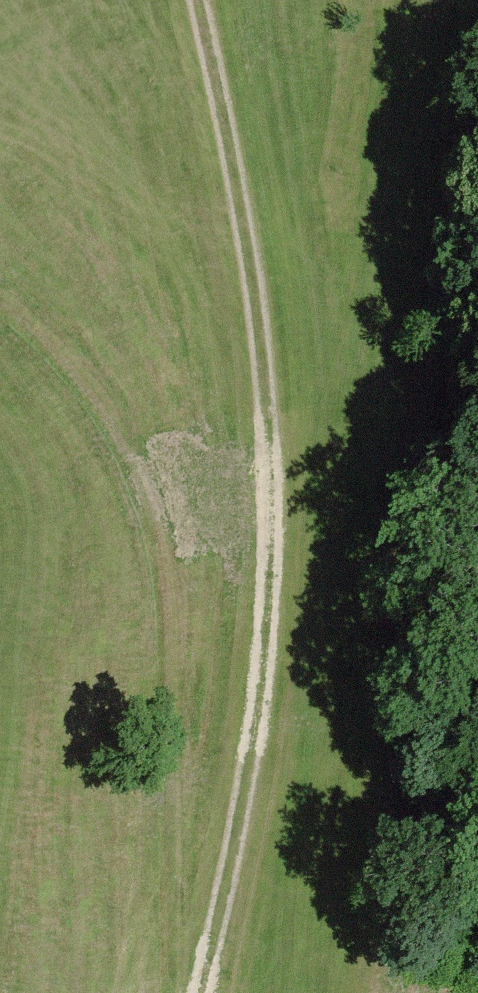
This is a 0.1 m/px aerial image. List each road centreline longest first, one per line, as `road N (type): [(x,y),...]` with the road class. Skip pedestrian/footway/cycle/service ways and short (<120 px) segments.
road 1 (track): [(202,992),(263,671),(271,486),(255,286),(198,0)]
road 2 (track): [(0,302),(74,368),(102,408),(149,513),(168,627),(173,992)]

